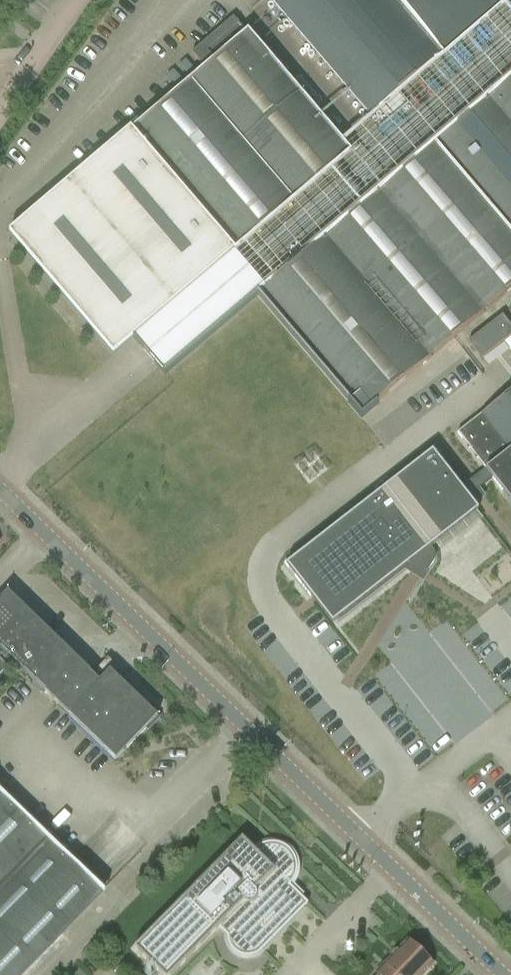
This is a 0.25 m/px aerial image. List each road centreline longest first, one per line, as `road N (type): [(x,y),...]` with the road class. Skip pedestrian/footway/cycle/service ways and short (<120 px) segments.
road 1 (tertiary): [(504,974),(0,491)]
road 2 (residential): [(0,118),(82,0)]

